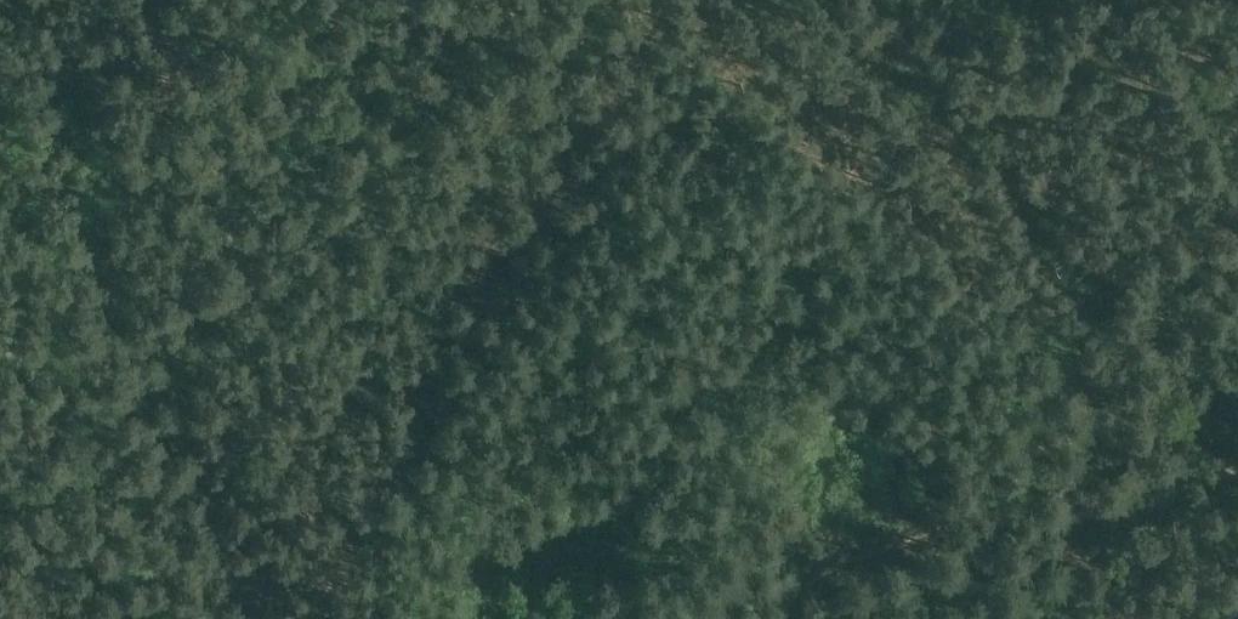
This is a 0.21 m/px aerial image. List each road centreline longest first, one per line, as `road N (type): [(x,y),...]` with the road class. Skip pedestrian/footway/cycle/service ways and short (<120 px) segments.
road 1 (track): [(769,618),(821,572),(870,550),(1002,517),(1118,512),(1237,467)]

